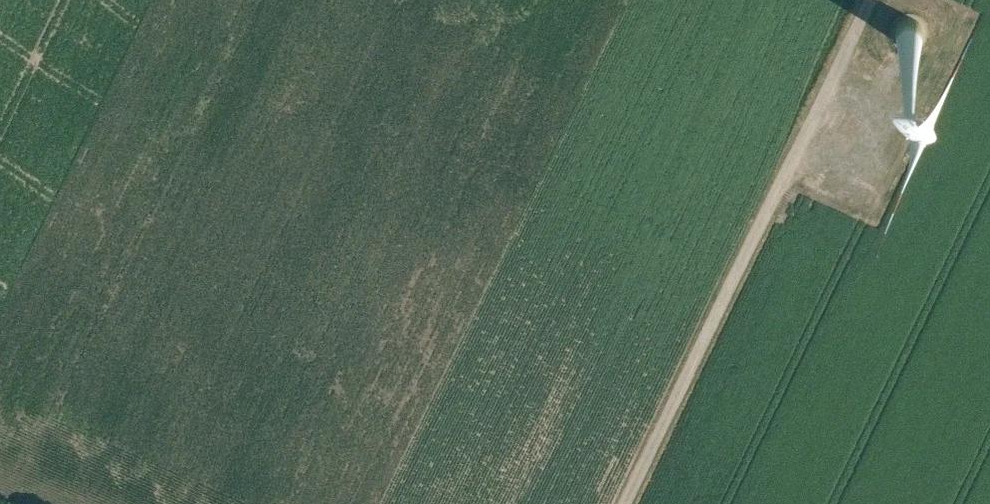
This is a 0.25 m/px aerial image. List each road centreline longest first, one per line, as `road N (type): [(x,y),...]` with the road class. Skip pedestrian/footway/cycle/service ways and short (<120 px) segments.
road 1 (track): [(625,503),(867,0)]

